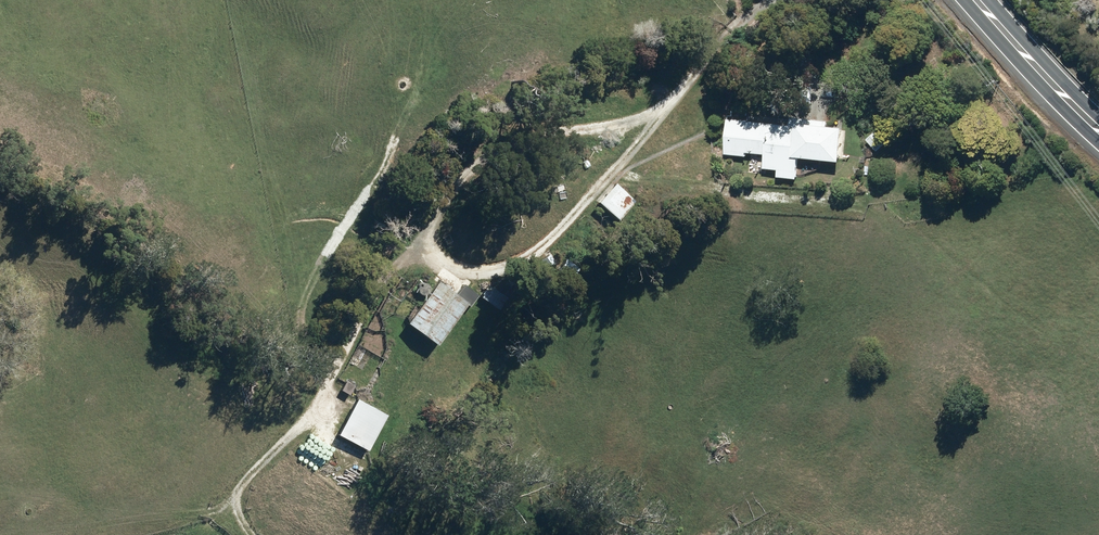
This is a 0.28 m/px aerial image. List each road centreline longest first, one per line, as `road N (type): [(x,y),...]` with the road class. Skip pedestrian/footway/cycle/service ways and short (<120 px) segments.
road 1 (trunk): [(977,0),(1098,128)]

